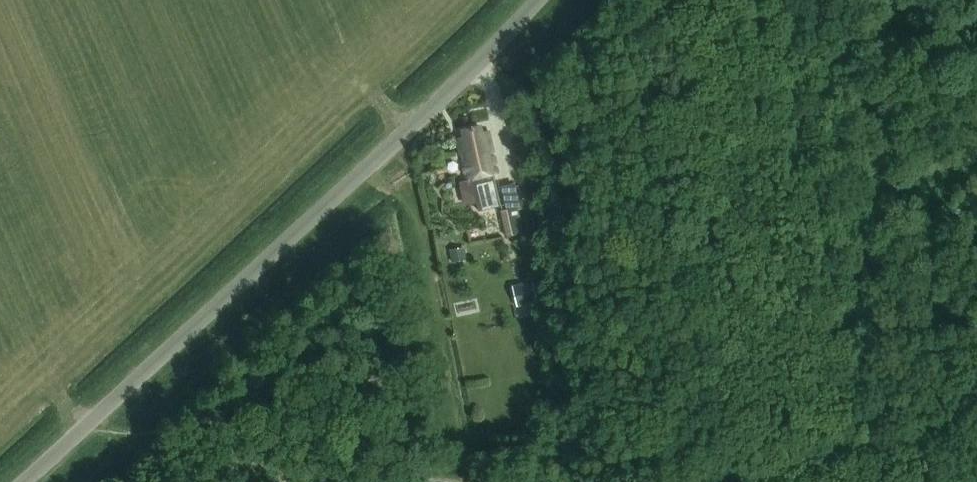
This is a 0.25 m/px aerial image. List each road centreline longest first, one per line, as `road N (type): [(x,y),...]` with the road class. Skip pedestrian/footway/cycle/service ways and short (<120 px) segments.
road 1 (unclassified): [(26,481),(474,69),(536,0)]

